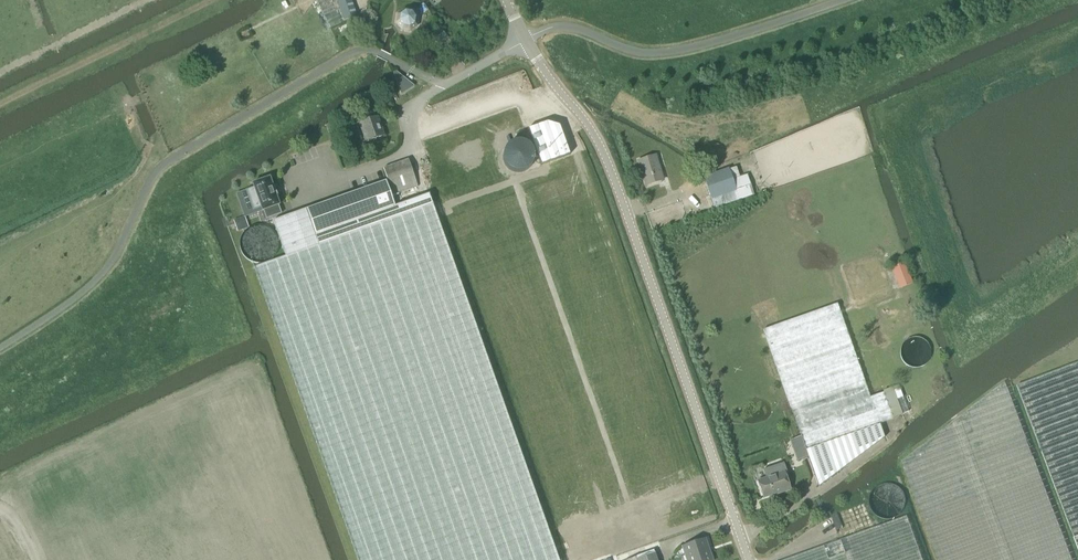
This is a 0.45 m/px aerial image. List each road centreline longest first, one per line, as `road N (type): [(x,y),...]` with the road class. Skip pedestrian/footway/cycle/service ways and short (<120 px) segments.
road 1 (unclassified): [(751,559),(598,142),(524,40)]
road 2 (unclassified): [(524,40),(564,26),(626,48),(667,51),(836,0)]

